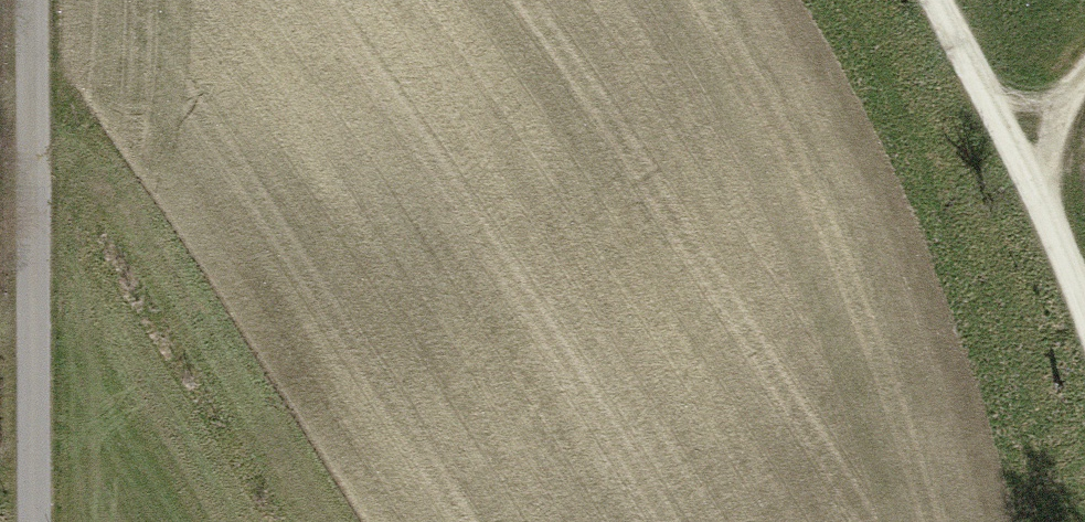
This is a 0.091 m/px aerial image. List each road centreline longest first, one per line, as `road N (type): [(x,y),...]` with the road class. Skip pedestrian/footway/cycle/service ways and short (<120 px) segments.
road 1 (track): [(934,0),(1022,160),(1084,330)]
road 2 (unclassified): [(36,521),(33,183)]
road 3 (residential): [(33,183),(31,0)]

